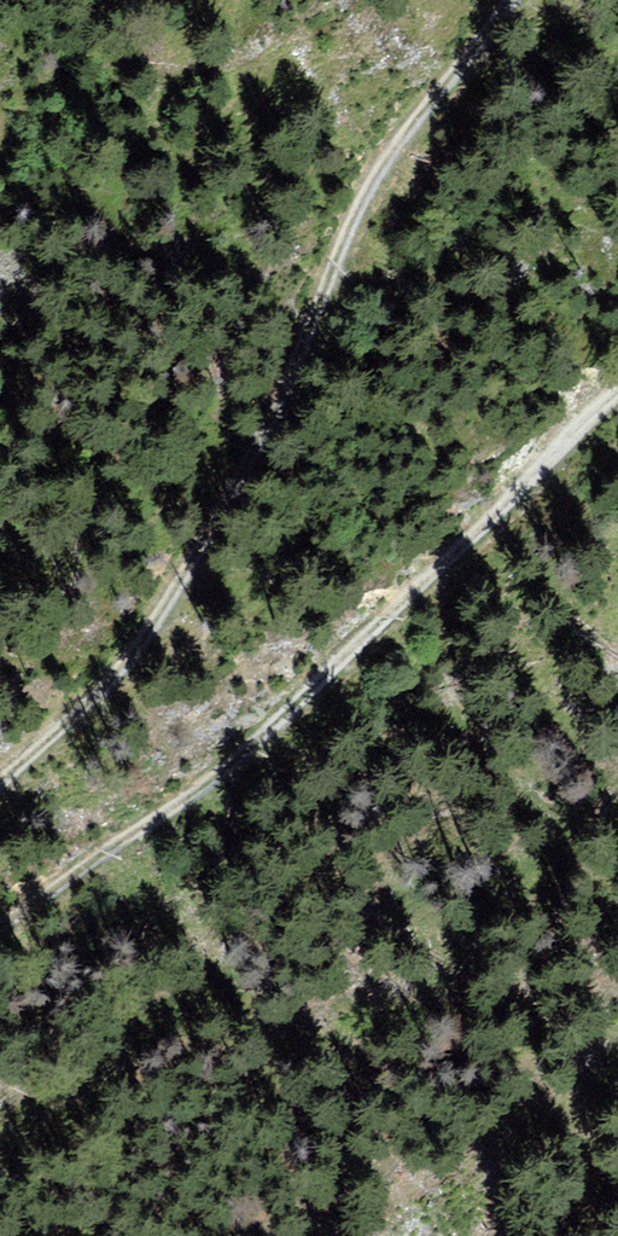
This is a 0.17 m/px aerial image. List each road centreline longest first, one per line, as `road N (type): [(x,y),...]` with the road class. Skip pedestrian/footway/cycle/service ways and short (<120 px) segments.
road 1 (track): [(0,791),(104,695),(209,544),(343,248),(402,147),(521,0)]
road 2 (track): [(617,392),(218,782),(0,932)]

